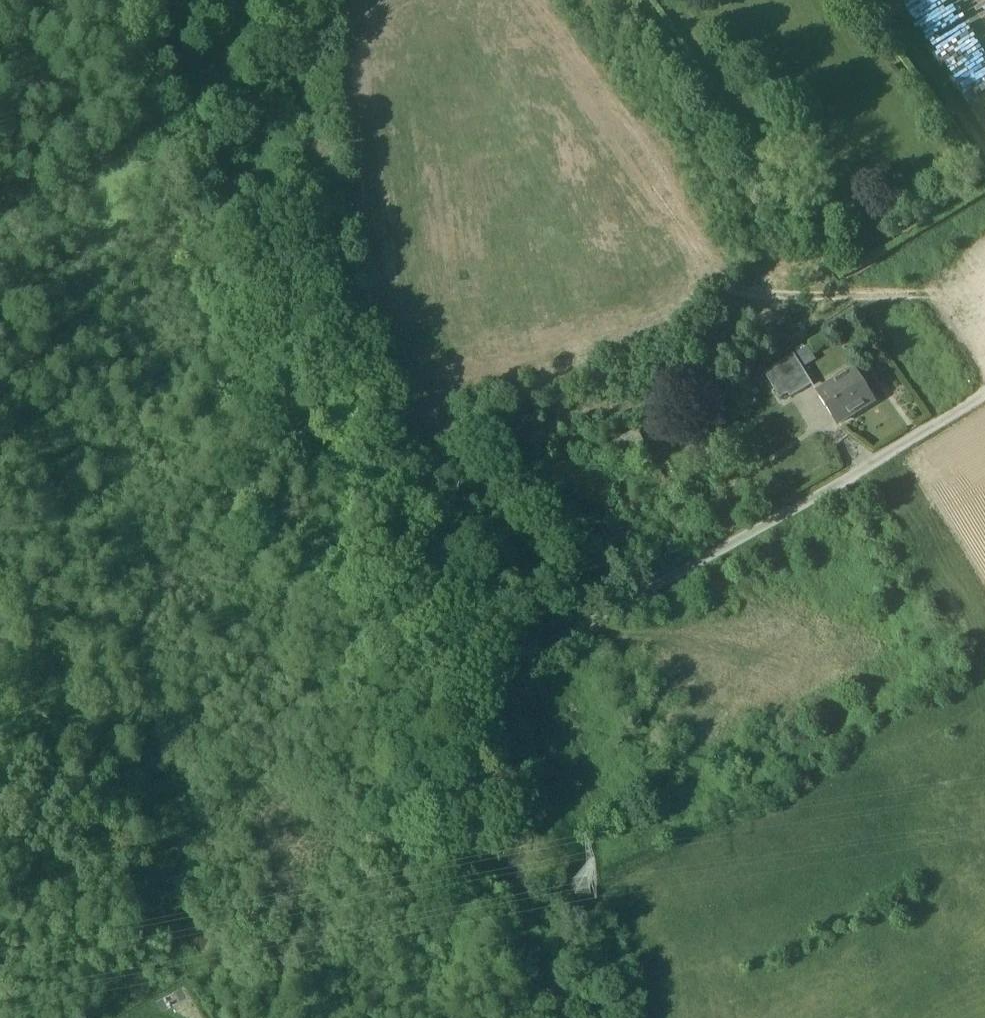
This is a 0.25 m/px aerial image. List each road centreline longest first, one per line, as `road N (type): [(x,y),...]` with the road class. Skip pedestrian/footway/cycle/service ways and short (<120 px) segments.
road 1 (track): [(110,0),(191,190),(291,300),(319,444),(446,566)]
road 2 (residential): [(984,405),(853,491),(509,672),(488,727)]
road 3 (unclassified): [(488,727),(581,1017)]
road 4 (unclassified): [(446,566),(452,672),(488,727)]

